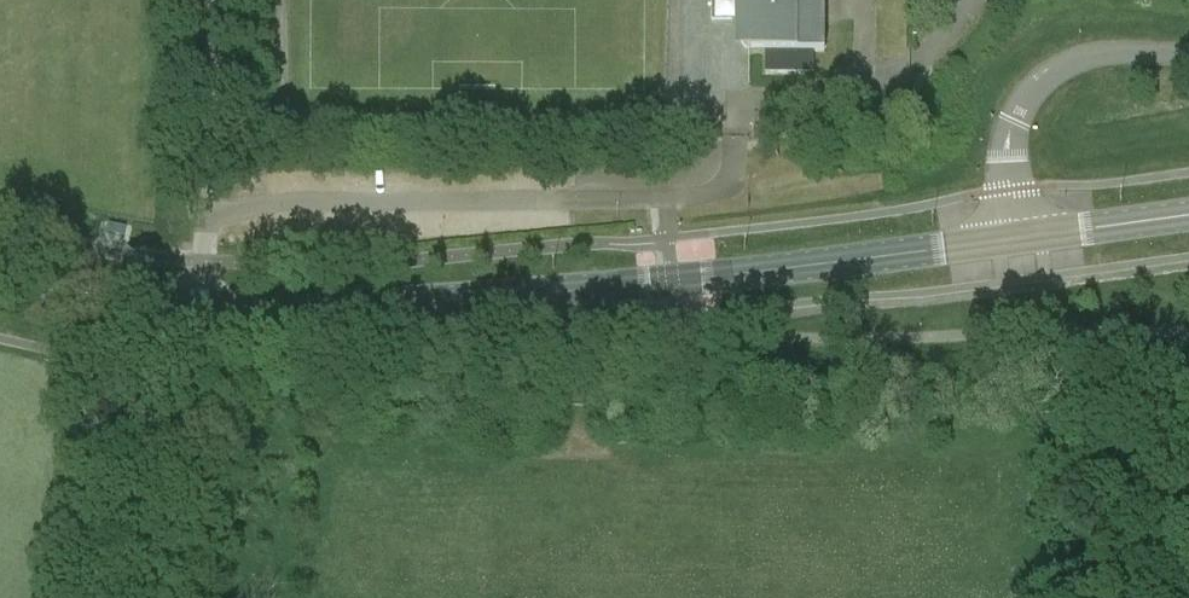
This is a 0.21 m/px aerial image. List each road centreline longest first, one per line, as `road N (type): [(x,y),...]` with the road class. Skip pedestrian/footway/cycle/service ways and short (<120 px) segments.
road 1 (primary): [(0,262),(157,301),(304,306),(672,283),(1018,239)]
road 2 (unclassified): [(1018,239),(1009,136),(1033,91),(1078,59),(1188,56)]
road 3 (track): [(207,265),(214,0)]
road 4 (track): [(97,597),(92,566),(103,489),(161,351)]
road 5 (primary): [(1018,239),(1188,216)]

